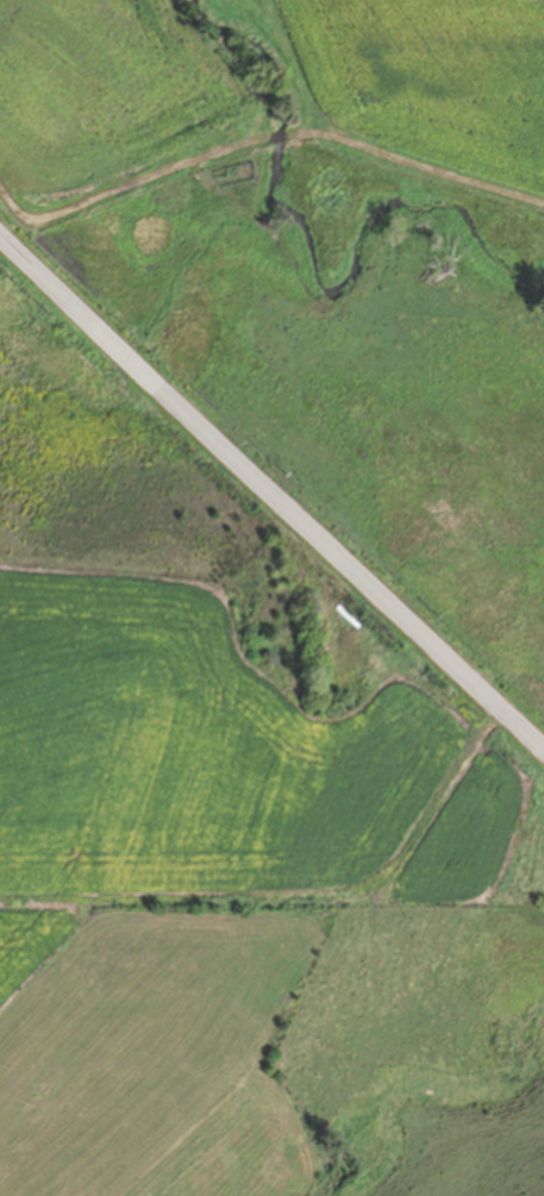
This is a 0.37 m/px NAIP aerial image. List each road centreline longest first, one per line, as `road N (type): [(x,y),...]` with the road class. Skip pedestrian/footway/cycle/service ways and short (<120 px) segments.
road 1 (secondary): [(543,748),(0,242)]
road 2 (track): [(0,186),(15,213),(42,221),(213,155),(305,136),(543,203)]
road 3 (track): [(239,891),(354,894),(394,858),(502,709)]

